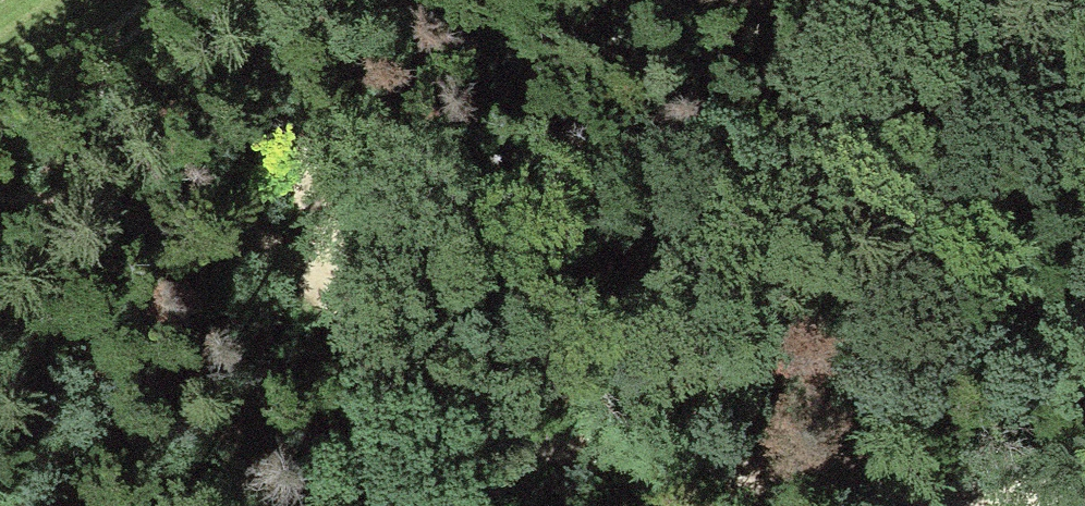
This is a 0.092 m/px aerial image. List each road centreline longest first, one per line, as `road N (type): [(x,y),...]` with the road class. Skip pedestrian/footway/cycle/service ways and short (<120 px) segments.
road 1 (track): [(836,505),(464,445),(395,418),(313,289),(181,203),(0,167)]
road 2 (track): [(313,289),(257,0)]
road 3 (track): [(0,113),(173,0)]

